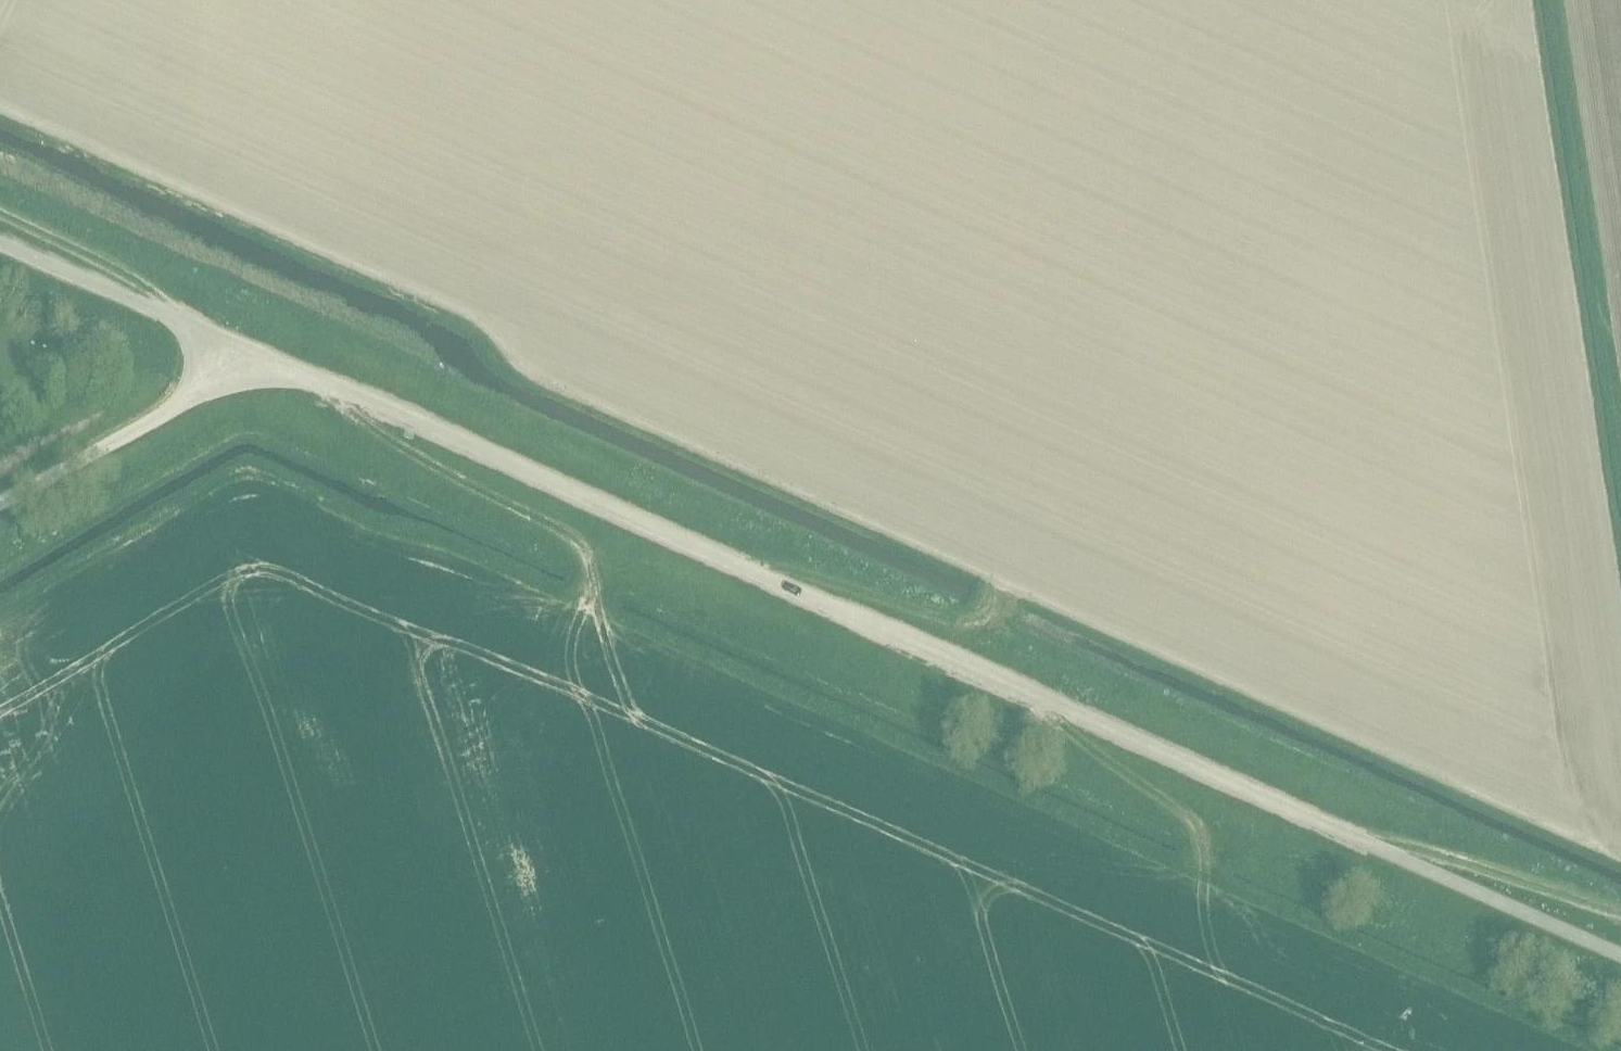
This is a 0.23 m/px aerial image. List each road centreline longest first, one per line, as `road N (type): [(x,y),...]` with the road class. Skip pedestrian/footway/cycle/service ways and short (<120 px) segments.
road 1 (unclassified): [(297,372),(1620,953)]
road 2 (track): [(335,386),(371,428),(577,542),(588,565),(574,613)]
road 3 (unclassified): [(0,501),(191,402)]
road 4 (unclassified): [(192,324),(0,242)]

